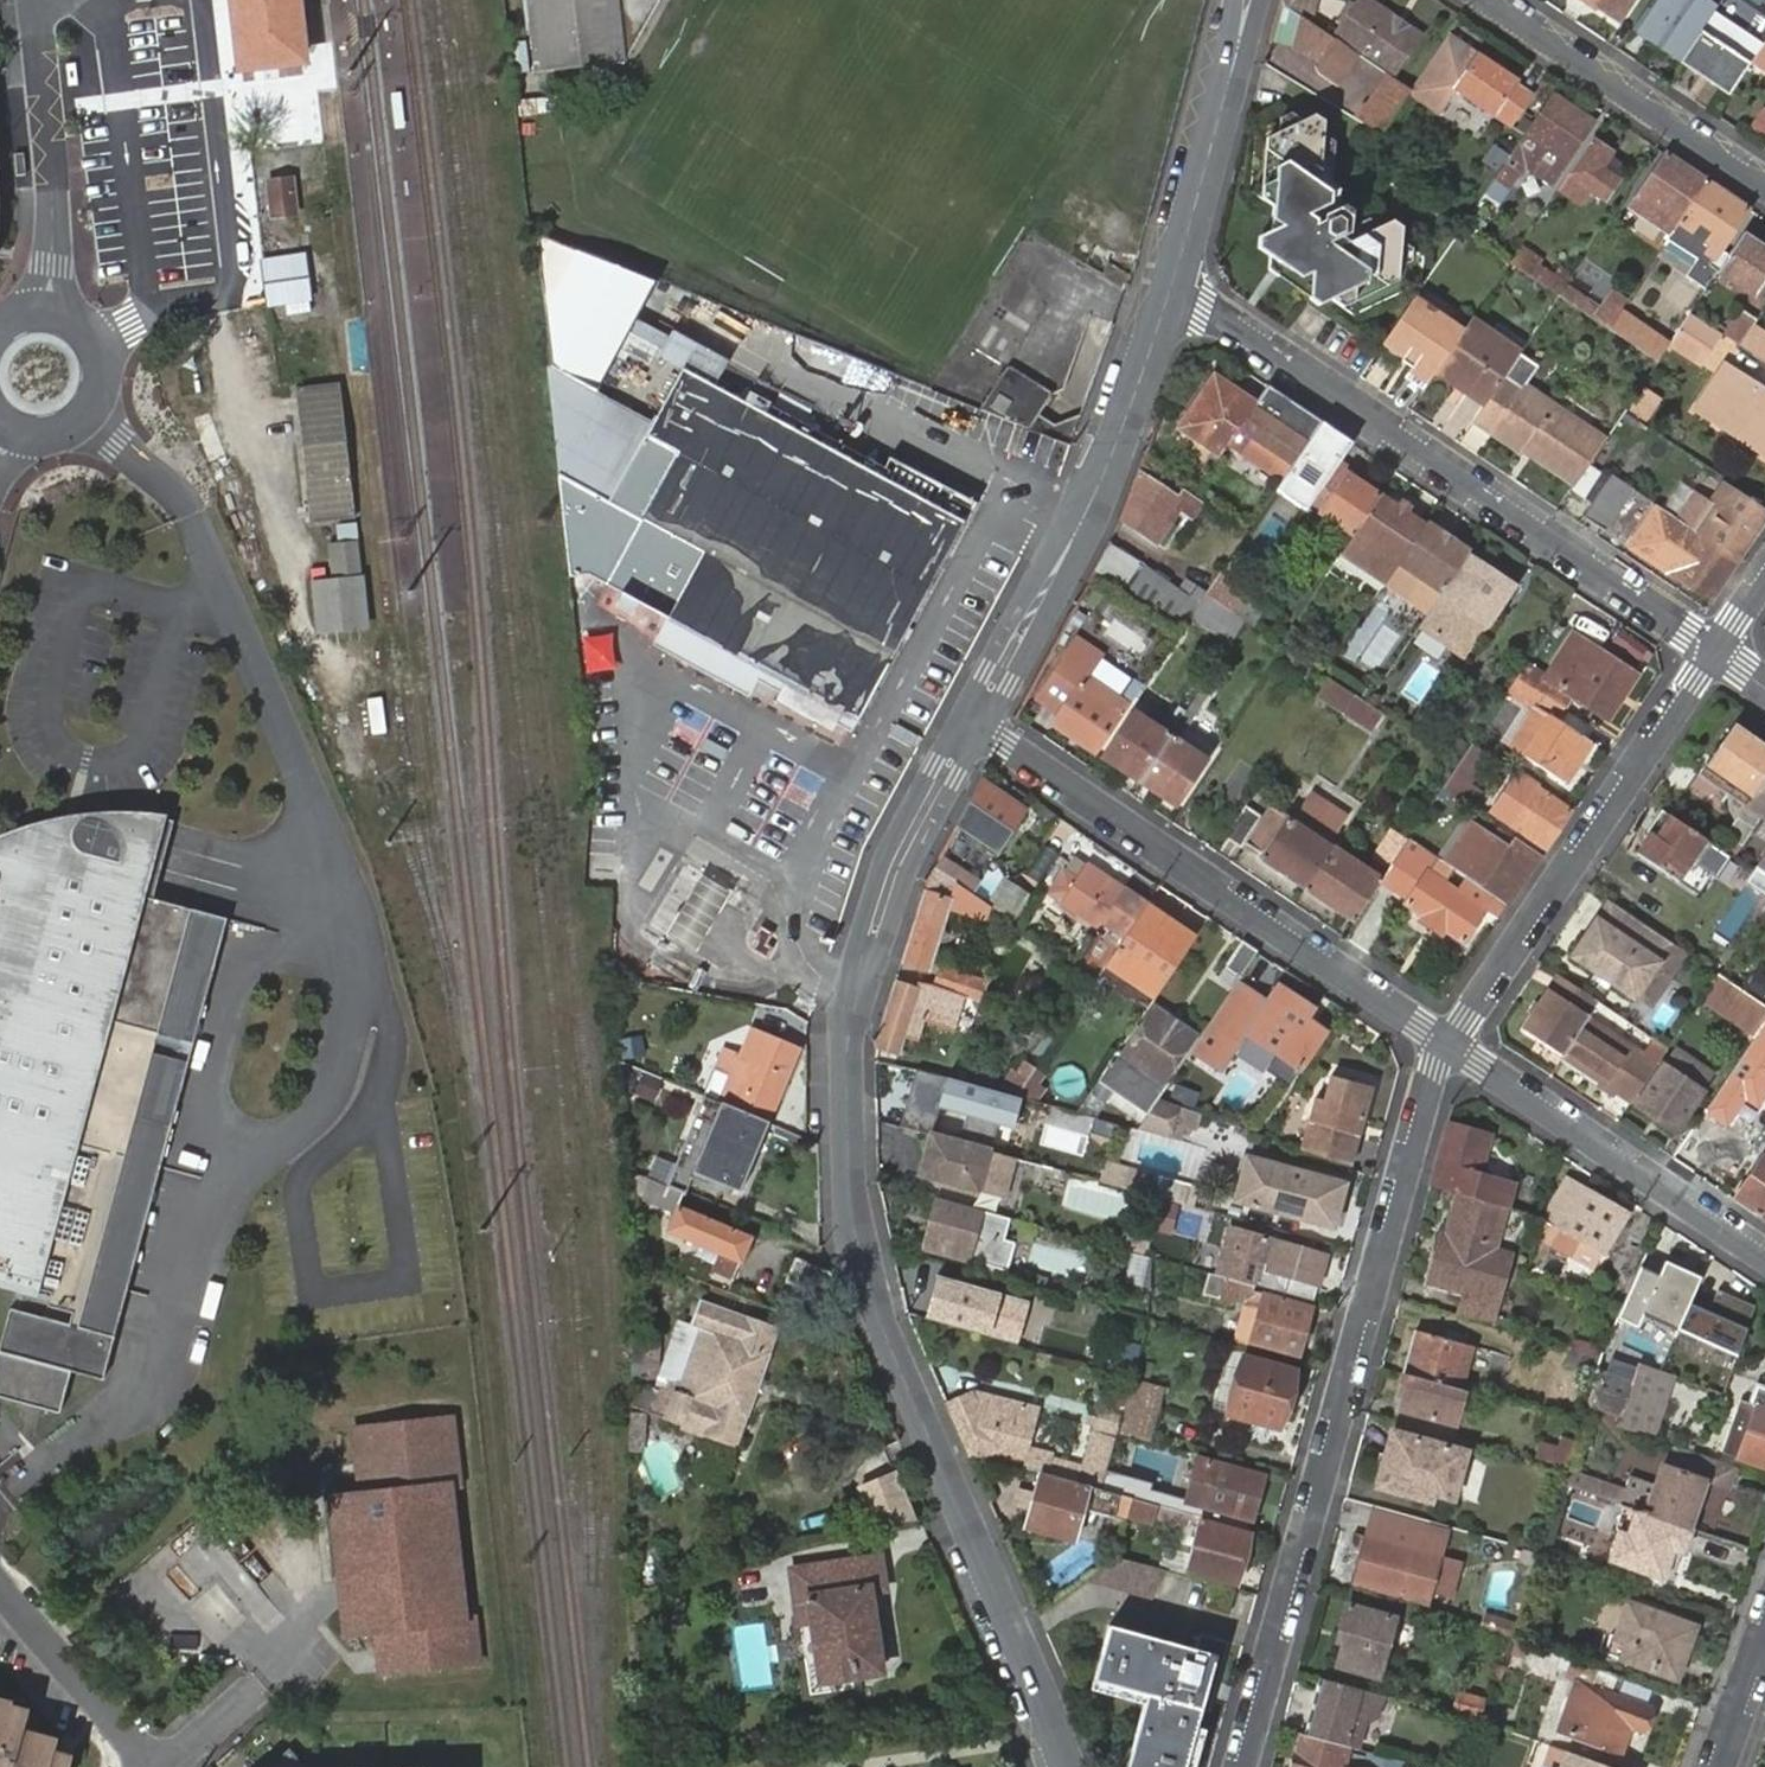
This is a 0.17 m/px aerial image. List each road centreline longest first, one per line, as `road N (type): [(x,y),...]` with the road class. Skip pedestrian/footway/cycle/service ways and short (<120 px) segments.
road 1 (tertiary): [(972,721),(871,939),(854,1005),(845,1103),(859,1254),(1066,1766)]
road 2 (residential): [(1451,1044),(1433,1069),(1240,1766)]
road 3 (residential): [(1170,280),(1716,652)]
road 4 (residential): [(1451,1044),(972,721)]
road 5 (tertiary): [(1170,280),(1095,500),(972,721)]
road 6 (residential): [(1716,652),(1451,1044)]
road 7 (residential): [(1764,1256),(1451,1044)]
road 8 (residential): [(1492,0),(1764,184)]
road 9 (residential): [(47,313),(53,182),(39,0)]
road 10 (tertiary): [(1244,0),(1170,280)]
road 11 (residential): [(0,1591),(151,1766)]
road 12 (residential): [(15,428),(52,433),(96,399),(94,344),(47,313)]
road 13 (residential): [(1764,1643),(1720,1766)]

